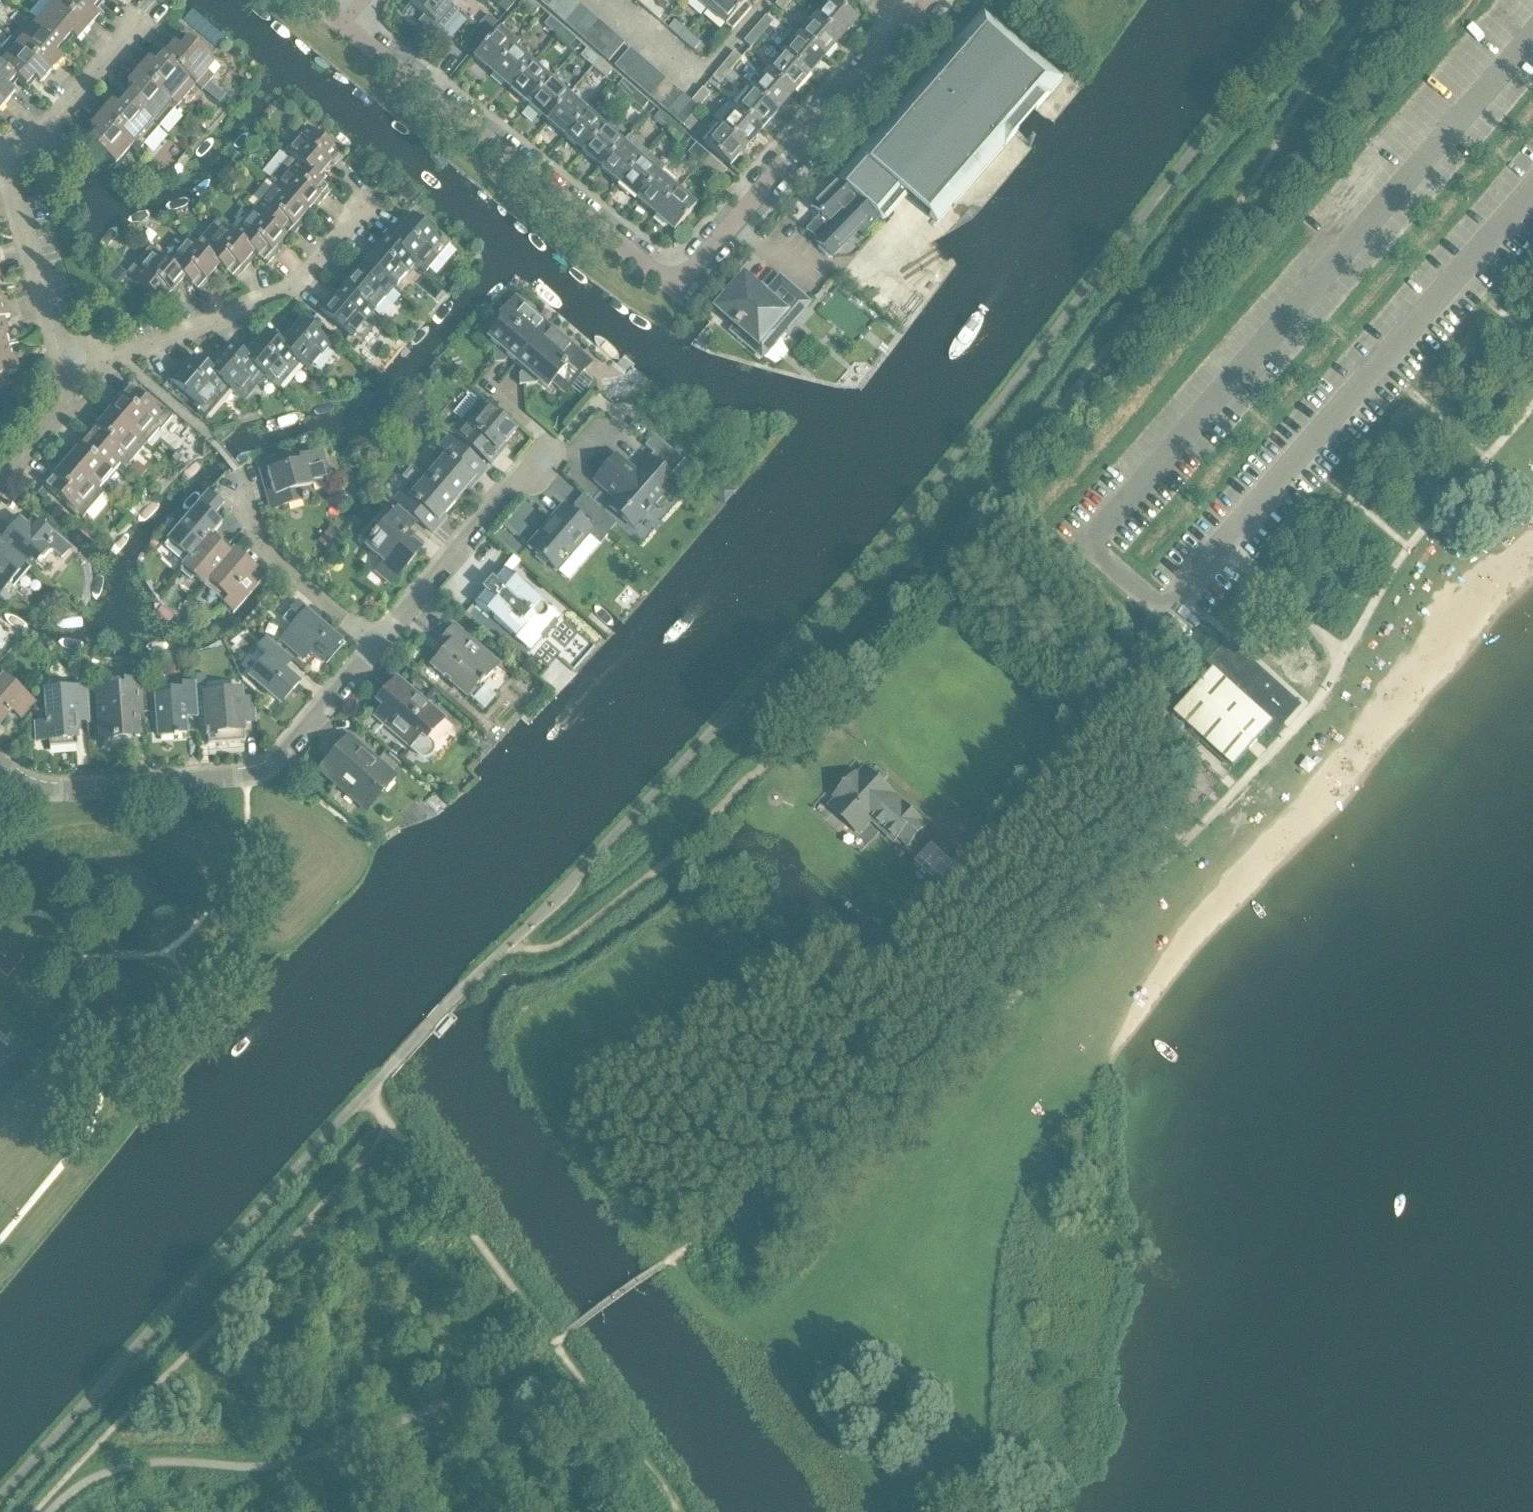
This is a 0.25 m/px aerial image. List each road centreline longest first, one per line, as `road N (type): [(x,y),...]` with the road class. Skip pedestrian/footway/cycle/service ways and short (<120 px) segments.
road 1 (residential): [(376,646),(274,767),(42,790),(0,766)]
road 2 (residential): [(81,384),(55,351),(7,186),(13,166),(140,20)]
road 3 (residential): [(674,282),(338,24)]
road 4 (residential): [(483,387),(556,447),(529,482),(510,483),(376,646)]
road 5 (residential): [(674,282),(906,24)]
road 6 (residential): [(81,384),(115,356),(293,288),(365,204)]
road 7 (residential): [(376,646),(260,550),(240,479)]
road 8 (residential): [(0,479),(81,384)]

